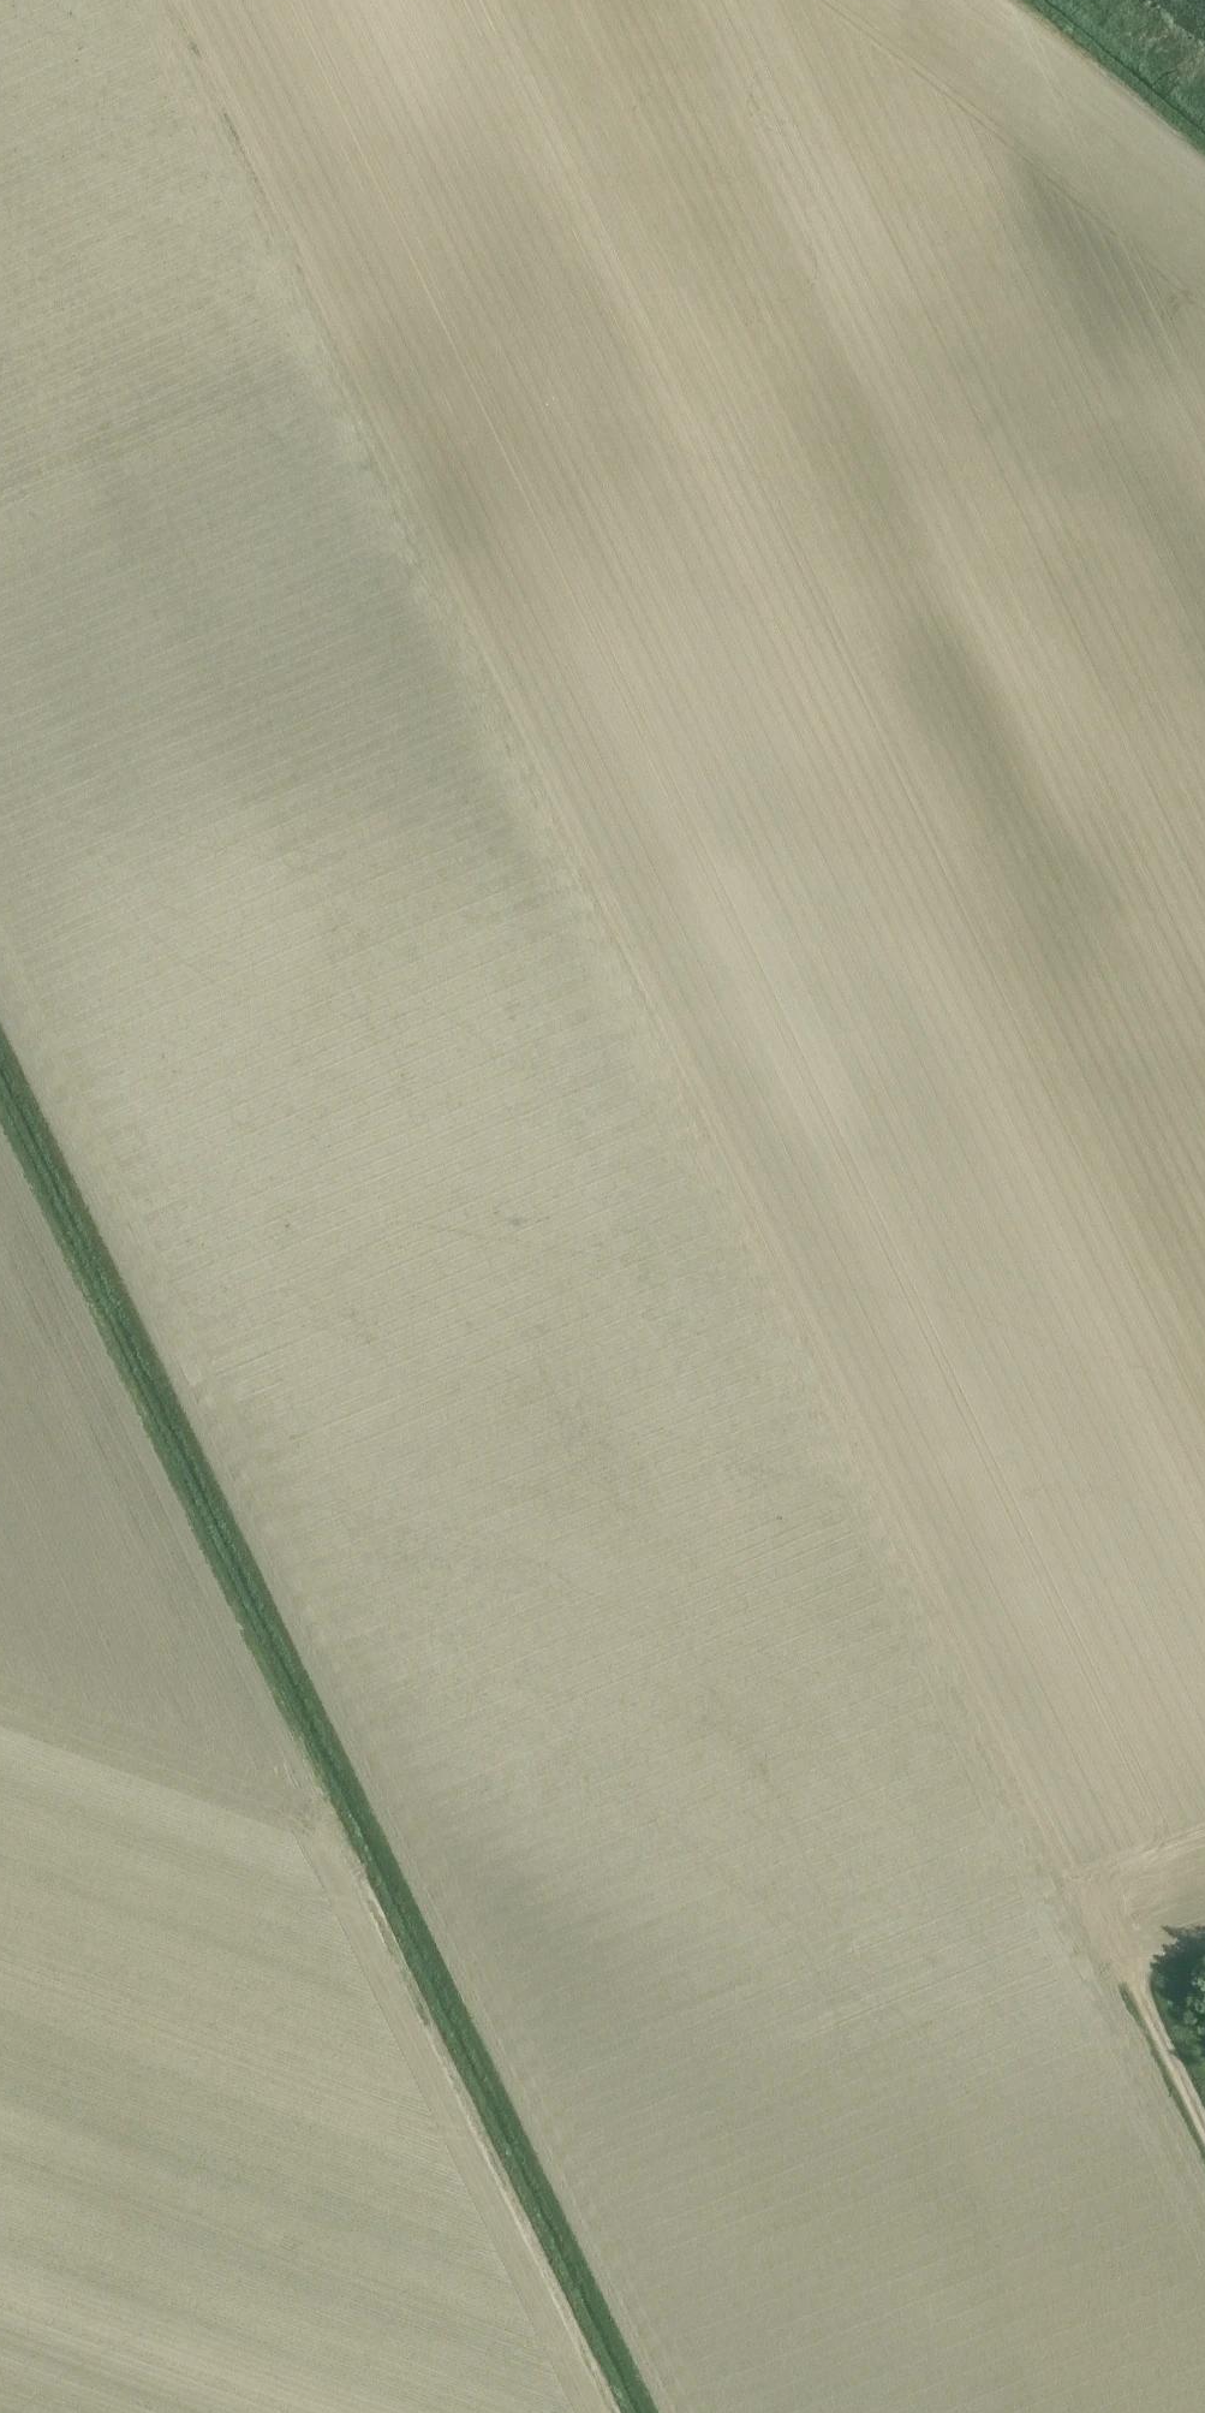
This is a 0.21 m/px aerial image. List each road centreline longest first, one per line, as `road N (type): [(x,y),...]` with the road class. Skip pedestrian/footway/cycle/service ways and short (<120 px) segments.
road 1 (track): [(1136,1985),(1204,2132)]

